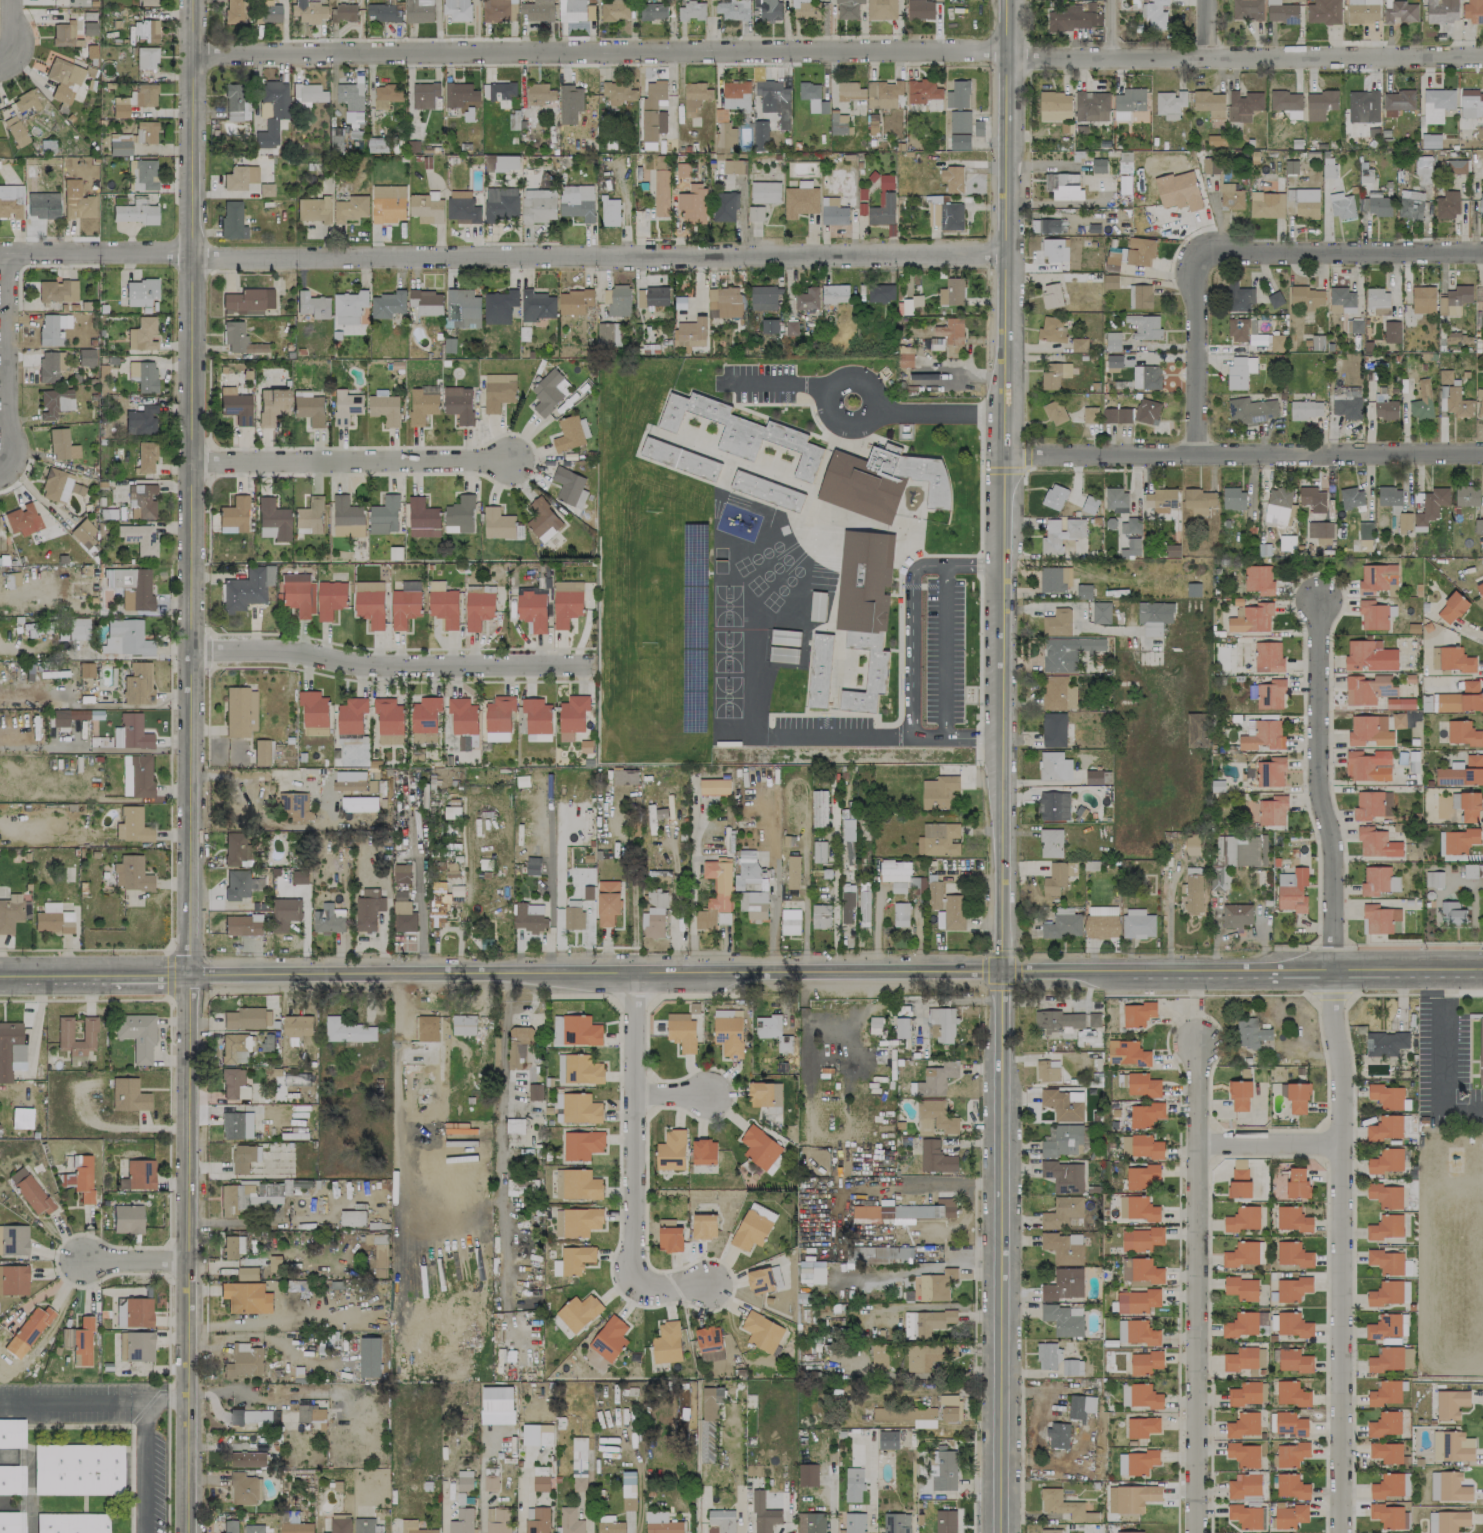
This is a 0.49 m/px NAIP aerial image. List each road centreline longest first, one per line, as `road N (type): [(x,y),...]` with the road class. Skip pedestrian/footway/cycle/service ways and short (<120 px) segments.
road 1 (tertiary): [(1009,0),(1002,1532)]
road 2 (tertiary): [(192,0),(194,976)]
road 3 (residential): [(1341,1532),(1345,1146),(1325,602)]
road 4 (residential): [(192,52),(1008,52)]
road 5 (residential): [(192,255),(1006,244)]
road 6 (tertiary): [(194,976),(1005,970)]
road 7 (tertiary): [(194,976),(190,1532)]
road 8 (residential): [(1198,1029),(1197,1532)]
road 9 (residential): [(1193,456),(1197,254),(1482,252)]
road 10 (residential): [(1002,453),(1482,457)]
road 11 (tertiary): [(1005,970),(1482,968)]
road 12 (residential): [(1008,52),(1482,57)]
road 13 (residential): [(188,657),(589,675)]
road 14 (residential): [(197,460),(514,467)]
road 15 (residential): [(637,974),(633,1279)]
road 16 (residential): [(0,469),(12,469),(5,253)]
road 17 (tertiary): [(0,978),(194,976)]
road 18 (residential): [(0,253),(192,255)]
road 19 (residential): [(1202,1141),(1345,1146)]

